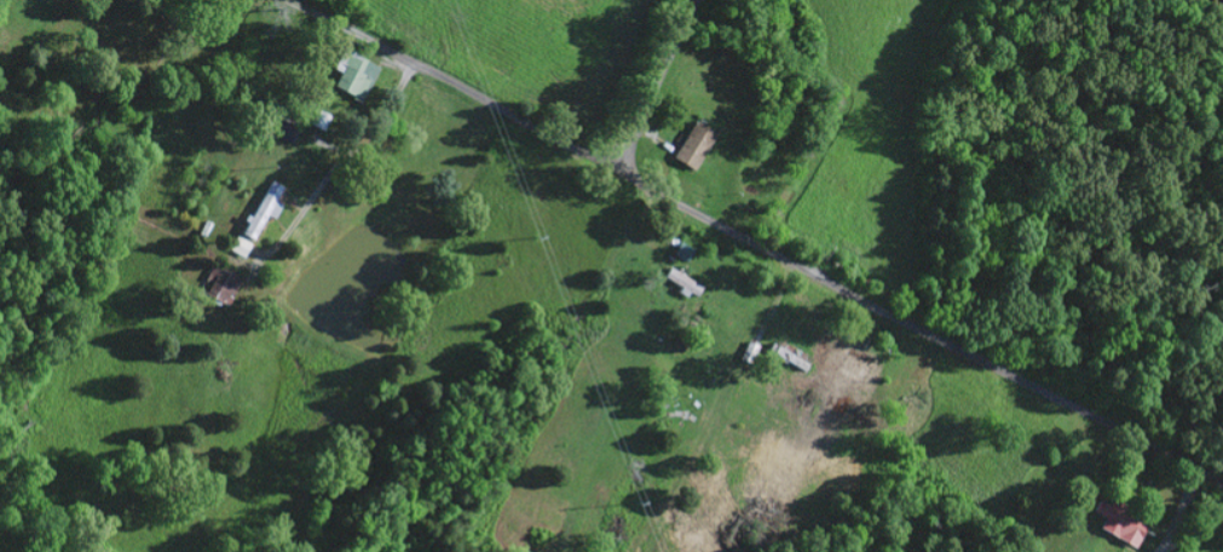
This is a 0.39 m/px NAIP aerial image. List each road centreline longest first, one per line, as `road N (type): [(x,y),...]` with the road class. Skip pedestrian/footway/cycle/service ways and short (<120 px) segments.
road 1 (residential): [(621,173),(1222,475)]
road 2 (residential): [(621,173),(460,85),(269,0)]
road 3 (residential): [(621,173),(653,77),(693,0)]

